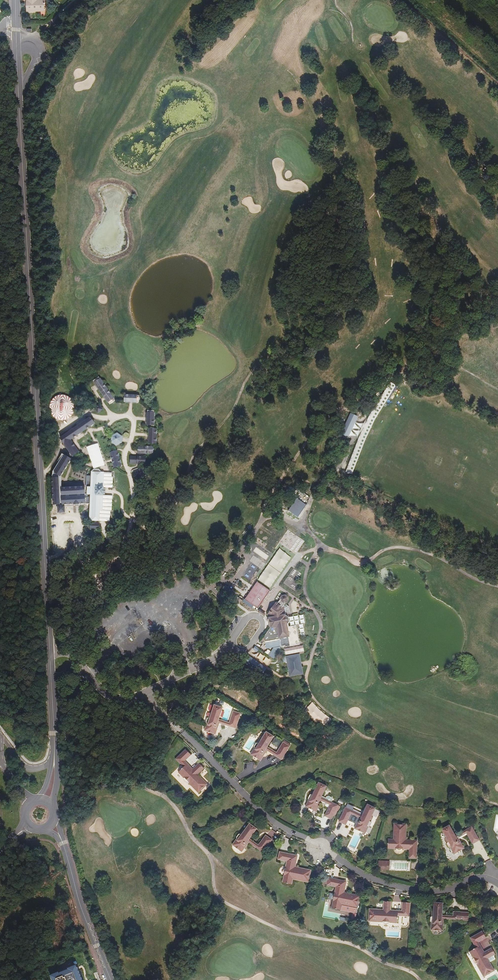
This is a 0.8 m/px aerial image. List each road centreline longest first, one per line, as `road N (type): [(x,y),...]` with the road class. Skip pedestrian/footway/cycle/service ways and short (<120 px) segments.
road 1 (tertiary): [(51,666),(16,38)]
road 2 (residential): [(497,883),(476,878),(430,892),(365,875),(278,825),(161,719),(111,697),(79,670),(51,666)]
road 3 (tertiary): [(110,979),(61,837),(49,824)]

